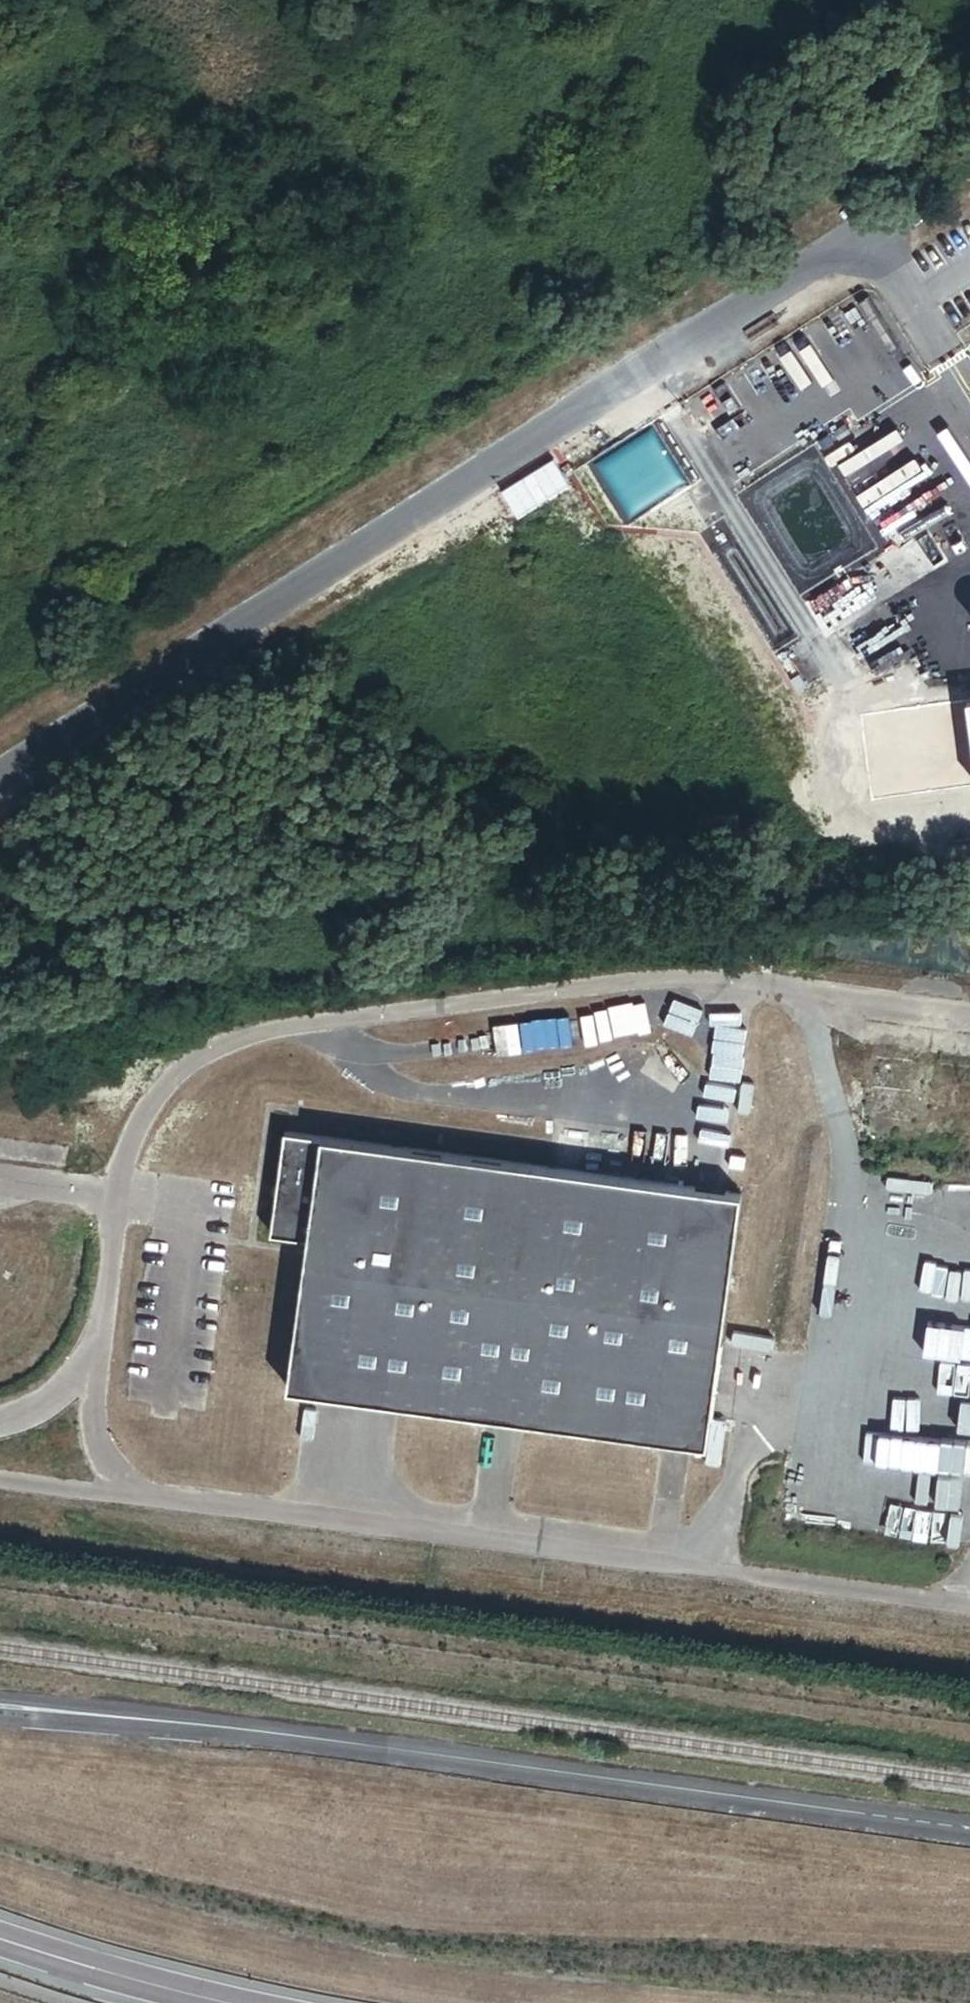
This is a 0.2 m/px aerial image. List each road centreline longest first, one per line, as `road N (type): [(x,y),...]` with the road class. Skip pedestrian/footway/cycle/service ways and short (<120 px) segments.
road 1 (unclassified): [(892,271),(838,250),(0,778)]
road 2 (tertiary): [(0,1939),(235,2002)]

